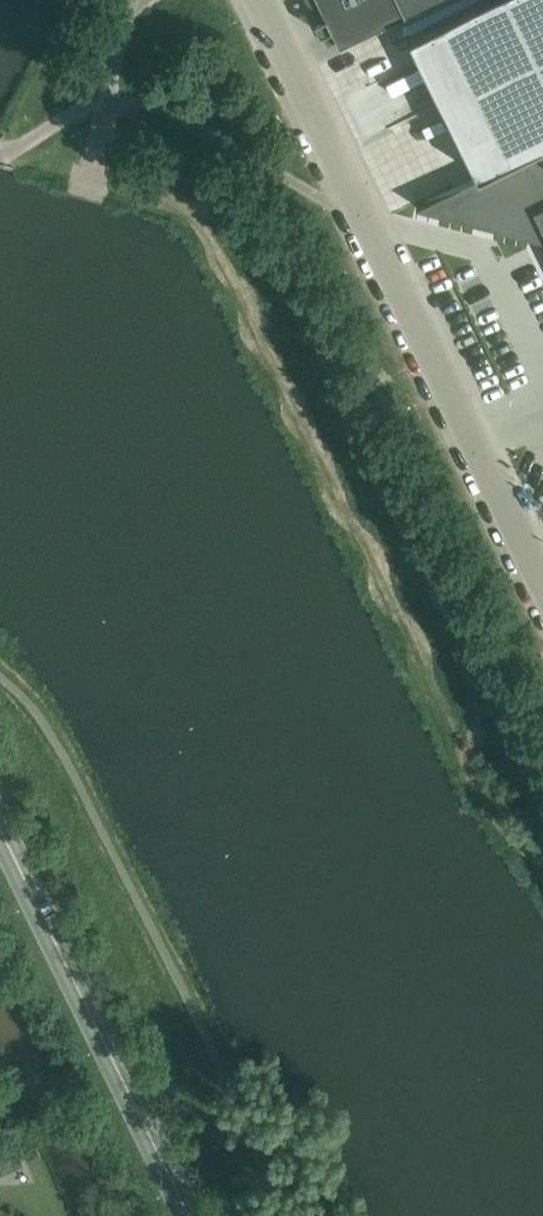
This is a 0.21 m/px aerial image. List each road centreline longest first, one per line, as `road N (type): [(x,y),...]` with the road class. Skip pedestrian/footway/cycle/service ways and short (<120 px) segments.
road 1 (unclassified): [(542,581),(261,0)]
road 2 (tertiary): [(190,1215),(0,827)]

